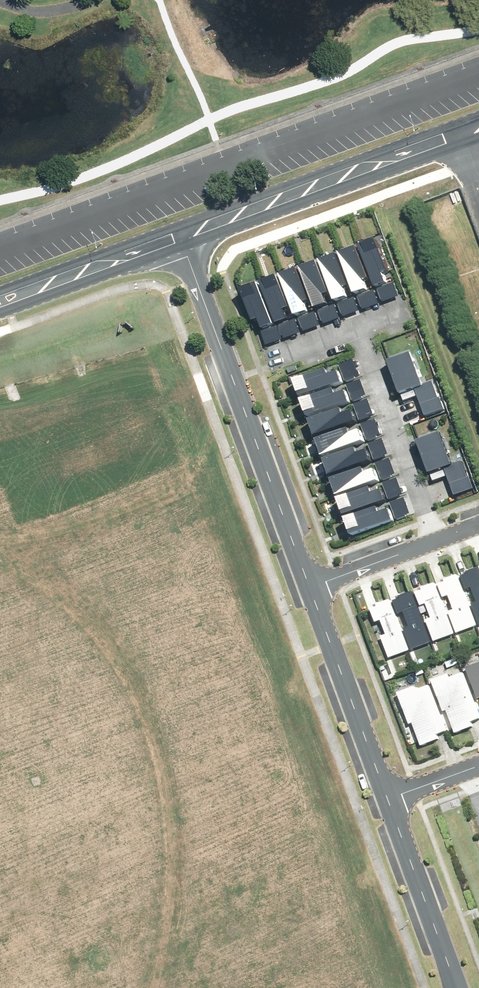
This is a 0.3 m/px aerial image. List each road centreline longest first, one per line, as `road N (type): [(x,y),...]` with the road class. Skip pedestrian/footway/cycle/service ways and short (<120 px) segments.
road 1 (residential): [(311,588),(178,237)]
road 2 (secondary): [(178,237),(478,130)]
road 3 (residential): [(356,328),(433,543)]
road 4 (residential): [(387,803),(311,588)]
road 5 (residential): [(452,987),(387,803)]
road 6 (secondary): [(0,302),(178,237)]
road 7 (residential): [(311,588),(433,543)]

